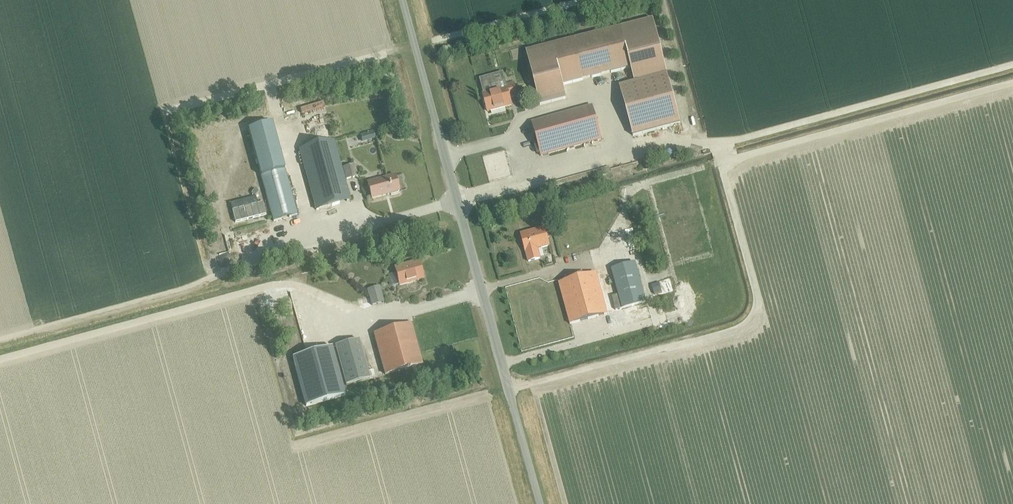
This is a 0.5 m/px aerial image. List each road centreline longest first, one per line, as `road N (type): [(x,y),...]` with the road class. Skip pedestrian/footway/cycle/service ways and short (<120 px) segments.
road 1 (unclassified): [(541,503),(401,0)]

